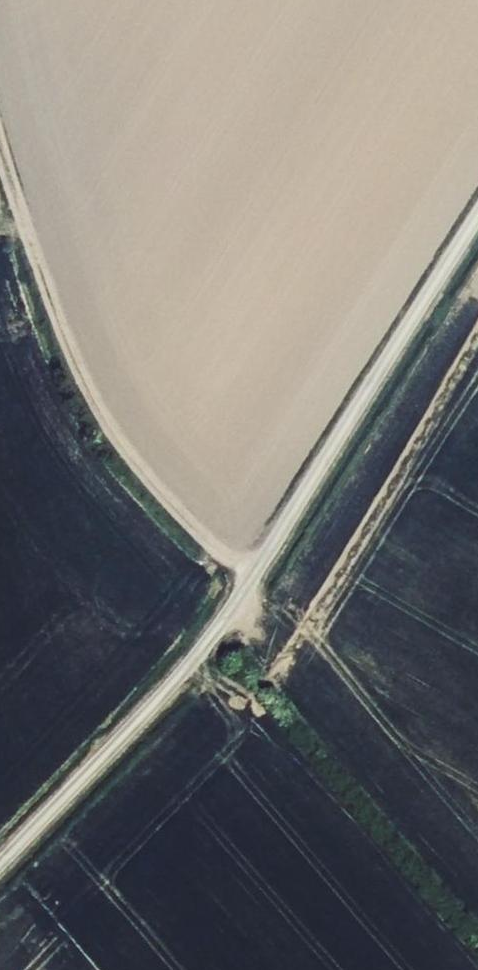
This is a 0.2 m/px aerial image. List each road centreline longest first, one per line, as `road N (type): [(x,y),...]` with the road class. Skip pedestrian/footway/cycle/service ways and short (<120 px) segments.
road 1 (residential): [(0,861),(216,631),(477,217)]
road 2 (track): [(0,137),(55,309),(94,397),(172,504),(253,578)]

